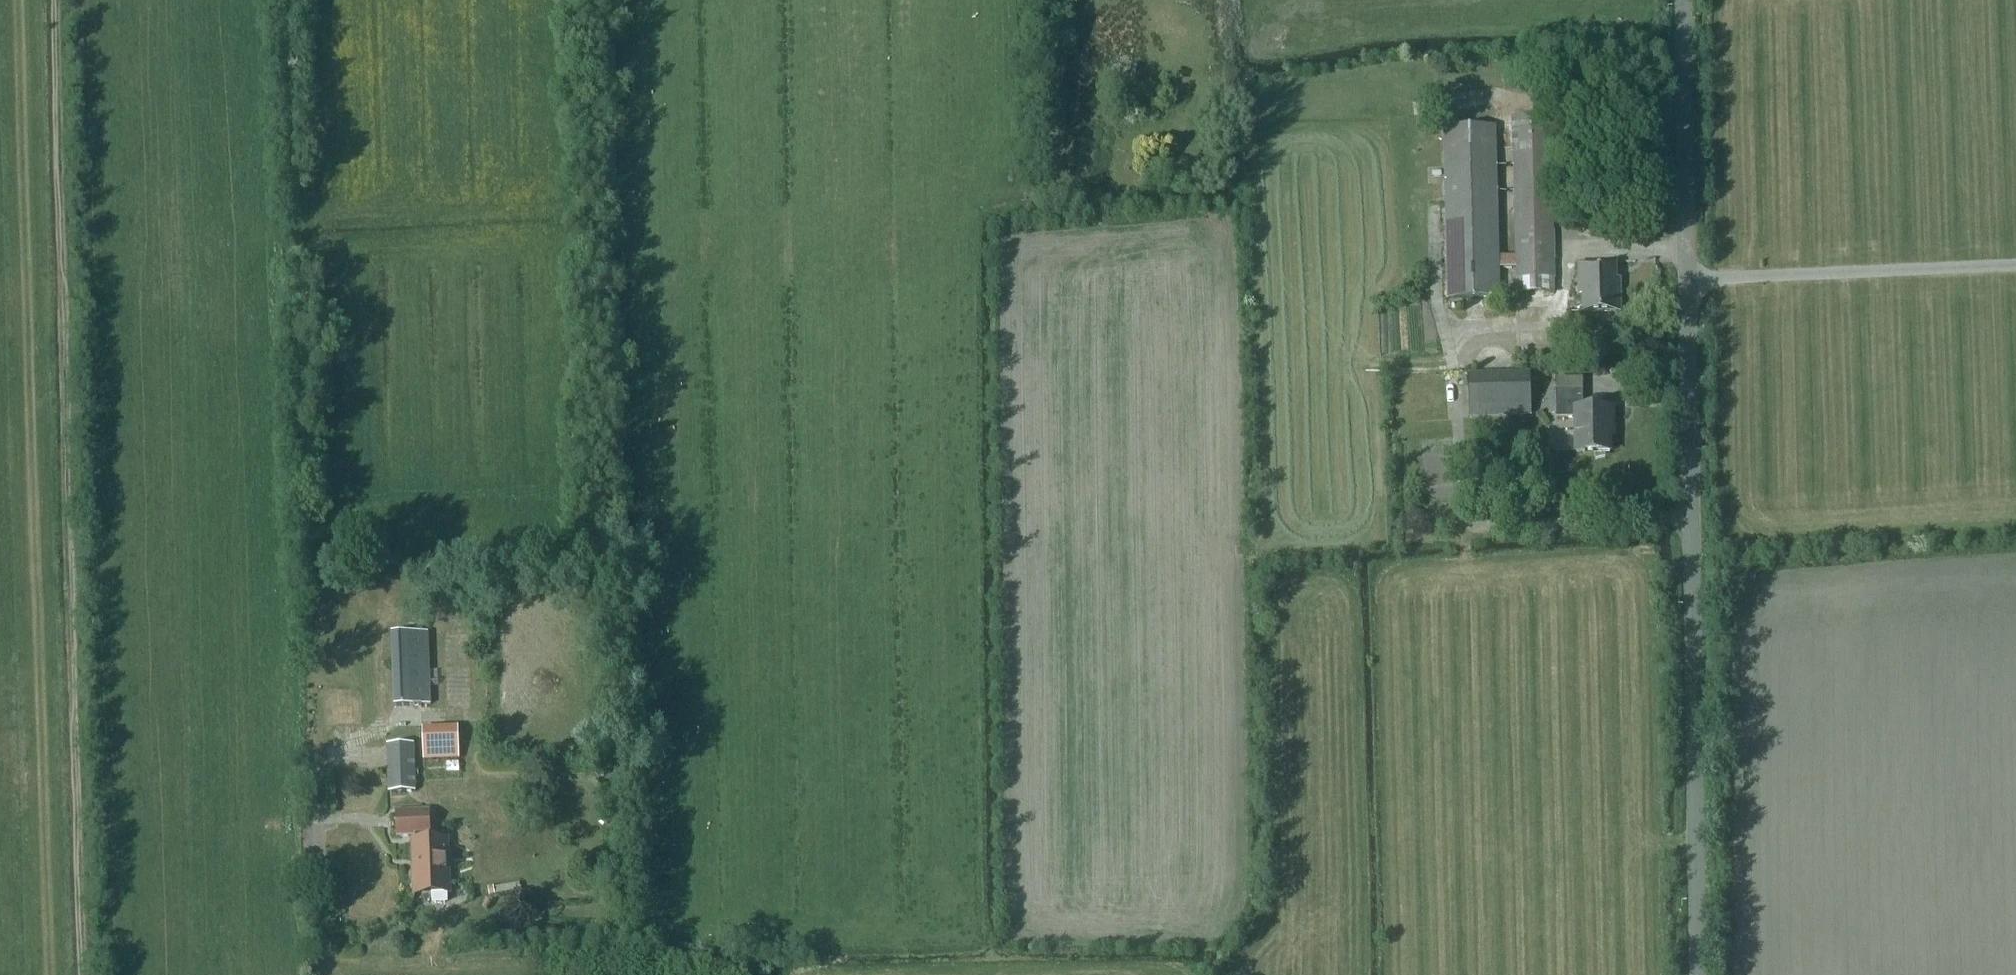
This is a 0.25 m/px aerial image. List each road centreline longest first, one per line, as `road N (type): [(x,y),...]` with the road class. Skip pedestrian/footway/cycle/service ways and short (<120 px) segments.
road 1 (track): [(56,0),(78,974)]
road 2 (tertiary): [(1695,974),(1680,0)]

